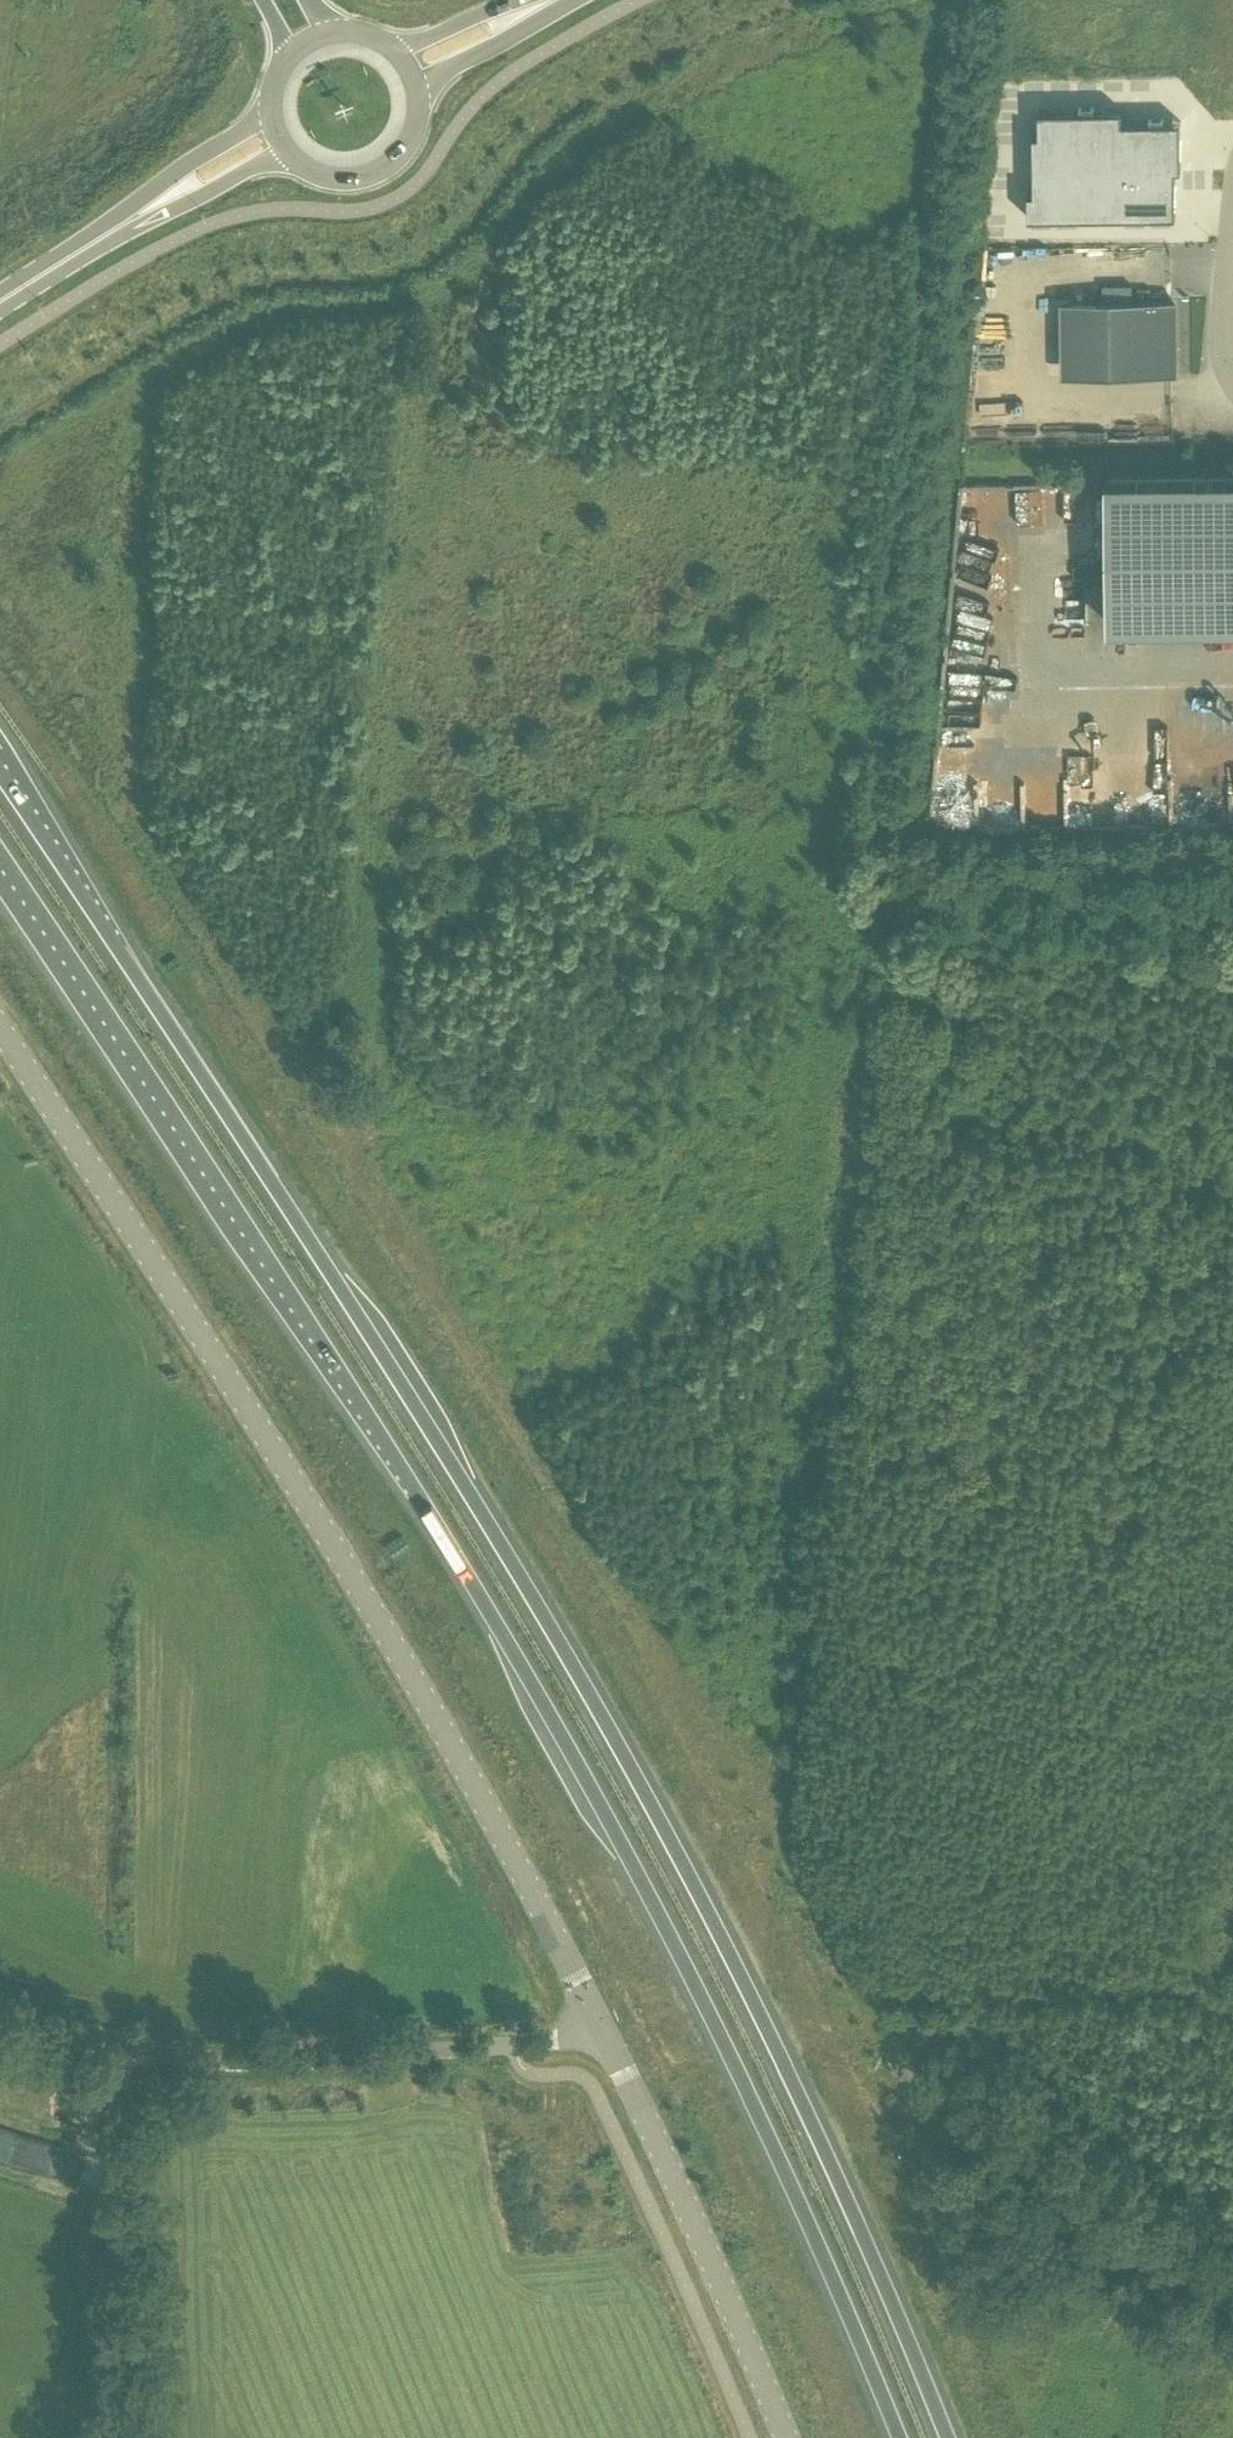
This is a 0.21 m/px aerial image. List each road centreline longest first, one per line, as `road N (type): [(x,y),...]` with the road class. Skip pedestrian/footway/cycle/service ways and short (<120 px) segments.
road 1 (trunk): [(946,2437),(764,2021),(630,1765),(469,1487),(0,774)]
road 2 (trunk): [(0,866),(481,1599),(715,2027),(899,2437)]
road 3 (tertiary): [(601,2029),(528,1876),(425,1696),(0,1025)]
road 4 (unclassified): [(601,2029),(516,2043),(243,2061),(138,2047),(0,2008)]
road 5 (tertiary): [(601,2029),(785,2437)]
road 6 (unclassified): [(1232,2272),(893,2072)]
road 7 (secondary): [(0,303),(278,138)]
road 8 (secondary): [(278,138),(314,174),(352,180),(377,173),(405,147),(416,123),(406,68)]
road 9 (secondary): [(406,68),(555,0)]
road 10 (unclassified): [(1232,373),(1226,356),(1232,241)]

